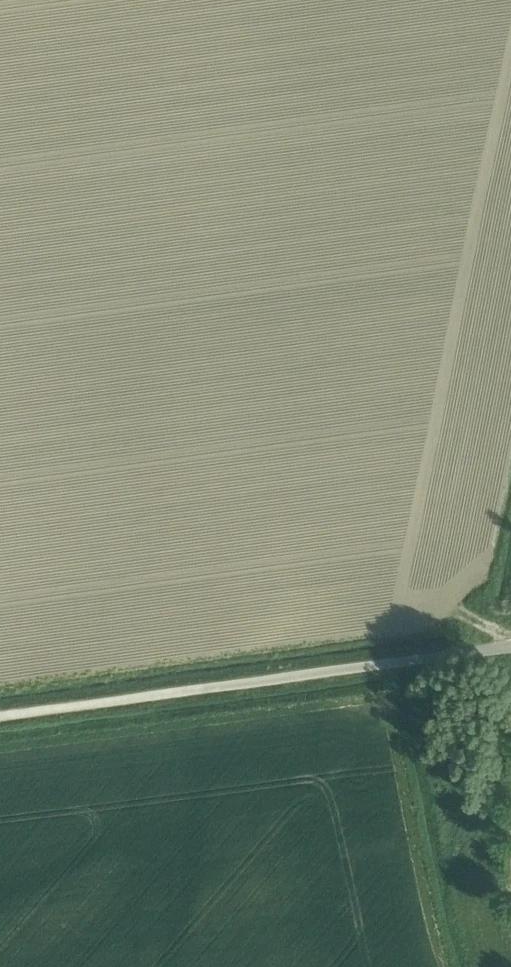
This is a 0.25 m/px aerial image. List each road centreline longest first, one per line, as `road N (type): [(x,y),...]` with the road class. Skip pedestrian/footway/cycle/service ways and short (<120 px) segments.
road 1 (track): [(0,715),(510,646)]

